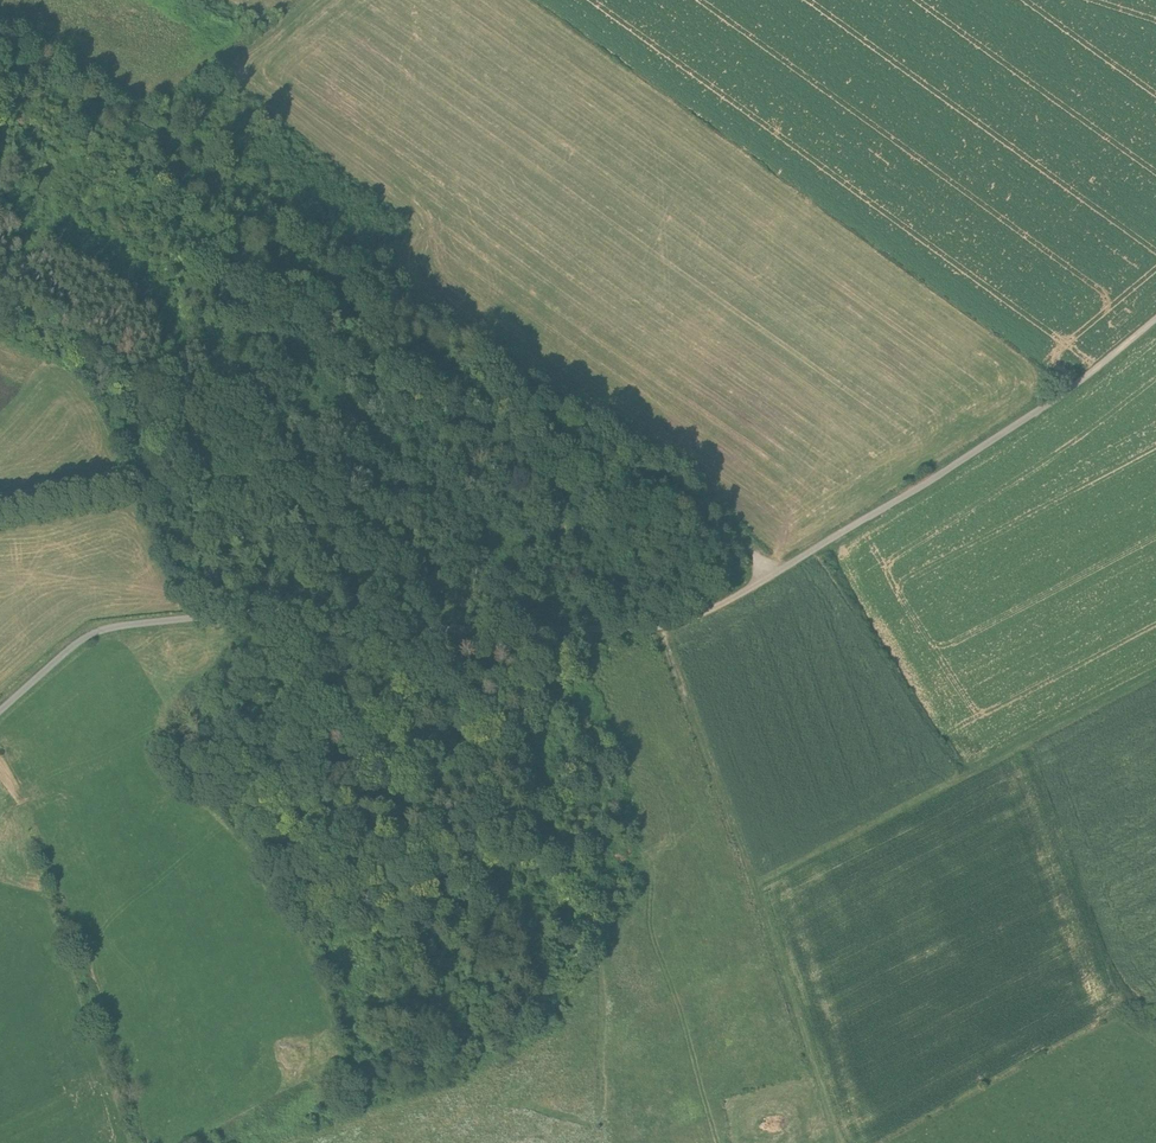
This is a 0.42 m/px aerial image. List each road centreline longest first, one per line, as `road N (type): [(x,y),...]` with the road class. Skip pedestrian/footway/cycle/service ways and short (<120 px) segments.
road 1 (unclassified): [(0,713),(73,646),(111,628),(216,613),(660,629),(779,572),(957,462),(1155,318)]
road 2 (track): [(660,629),(837,1142)]
road 3 (track): [(216,613),(190,532),(218,470),(210,427),(134,392),(122,360),(91,331),(0,280)]
road 4 (track): [(432,624),(478,554),(467,525),(351,431),(293,406),(218,406),(187,417),(173,432)]

